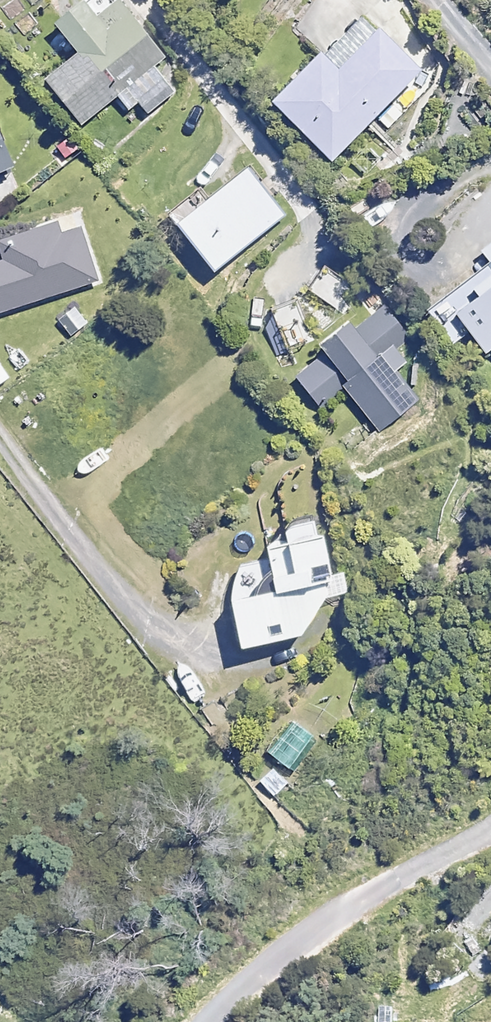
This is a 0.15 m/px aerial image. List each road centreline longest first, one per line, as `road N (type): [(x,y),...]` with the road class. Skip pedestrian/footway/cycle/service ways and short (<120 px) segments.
road 1 (residential): [(199,1021),(217,997),(341,893),(490,806)]
road 2 (residential): [(221,705),(0,426)]
road 3 (residential): [(142,0),(268,159)]

